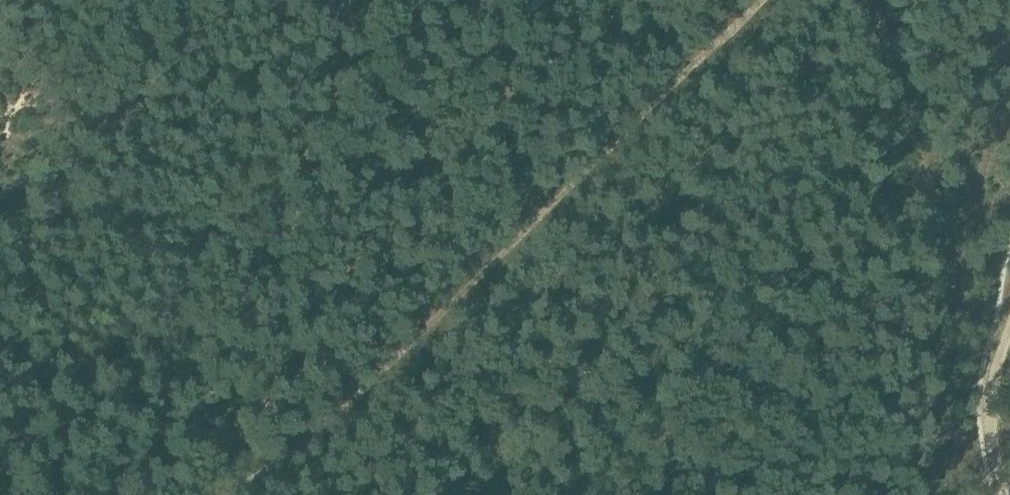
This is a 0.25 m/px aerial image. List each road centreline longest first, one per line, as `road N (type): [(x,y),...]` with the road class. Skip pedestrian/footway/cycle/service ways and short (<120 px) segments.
road 1 (track): [(772,0),(605,168),(340,404),(217,494)]
road 2 (track): [(986,367),(874,0)]

